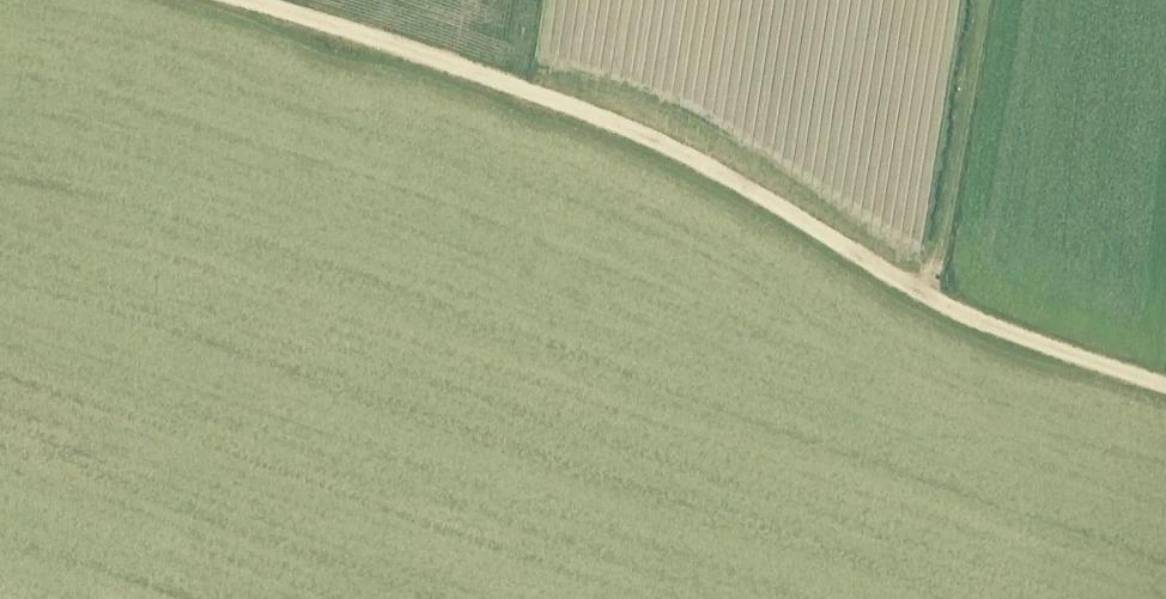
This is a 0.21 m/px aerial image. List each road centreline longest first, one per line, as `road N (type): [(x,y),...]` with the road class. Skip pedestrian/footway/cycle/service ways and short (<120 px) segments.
road 1 (track): [(933,299),(629,132),(423,64),(175,0)]
road 2 (track): [(933,299),(995,0)]
road 3 (track): [(1165,385),(1059,353),(933,299)]

